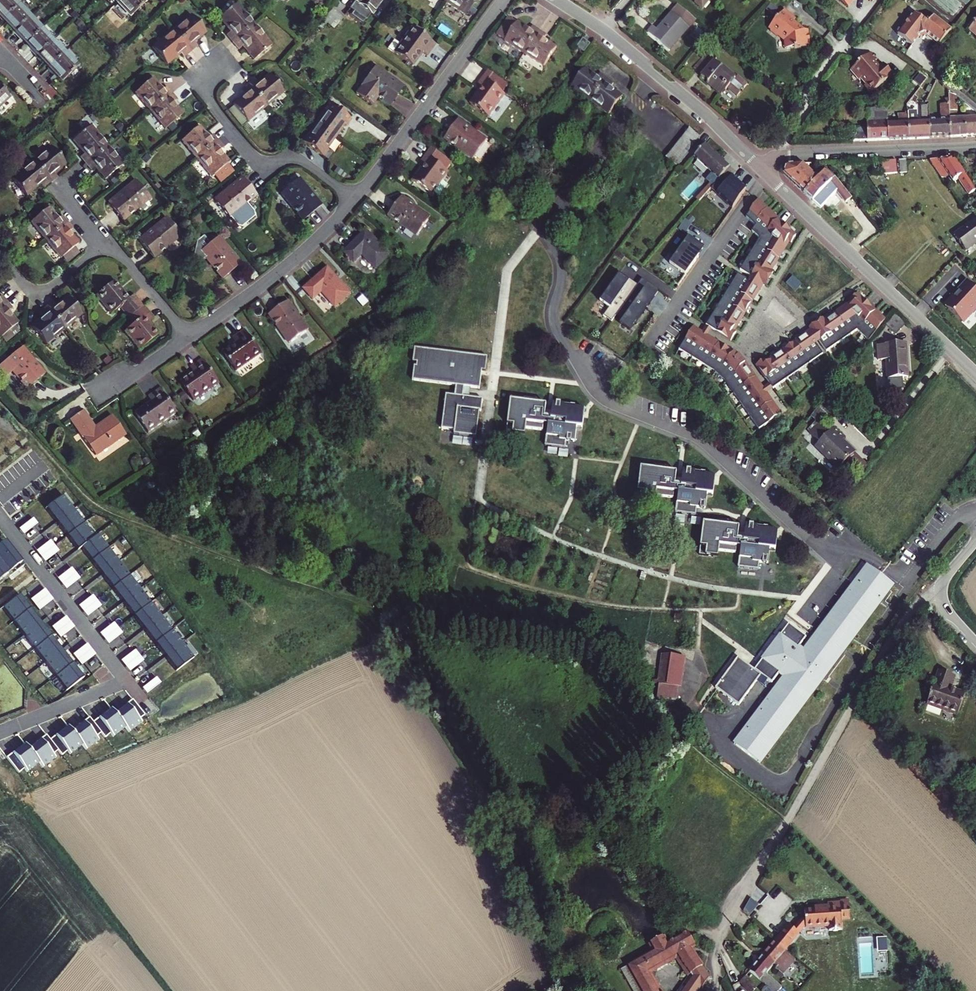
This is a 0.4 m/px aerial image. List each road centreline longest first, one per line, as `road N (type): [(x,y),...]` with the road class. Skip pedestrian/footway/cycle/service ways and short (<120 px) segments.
road 1 (residential): [(715,990),(725,927),(888,644),(932,593)]
road 2 (residential): [(975,373),(761,168)]
road 3 (residential): [(761,168),(655,73),(556,0)]
road 4 (residential): [(353,200),(500,0)]
road 5 (residential): [(211,66),(208,97),(253,157),(302,162),(353,200)]
road 6 (residential): [(761,168),(790,155),(975,146)]
road 7 (residential): [(187,338),(290,263),(353,200)]
road 8 (residential): [(124,679),(0,522)]
road 9 (residential): [(0,253),(40,290),(101,244)]
road 10 (residential): [(101,244),(114,248),(187,338)]

